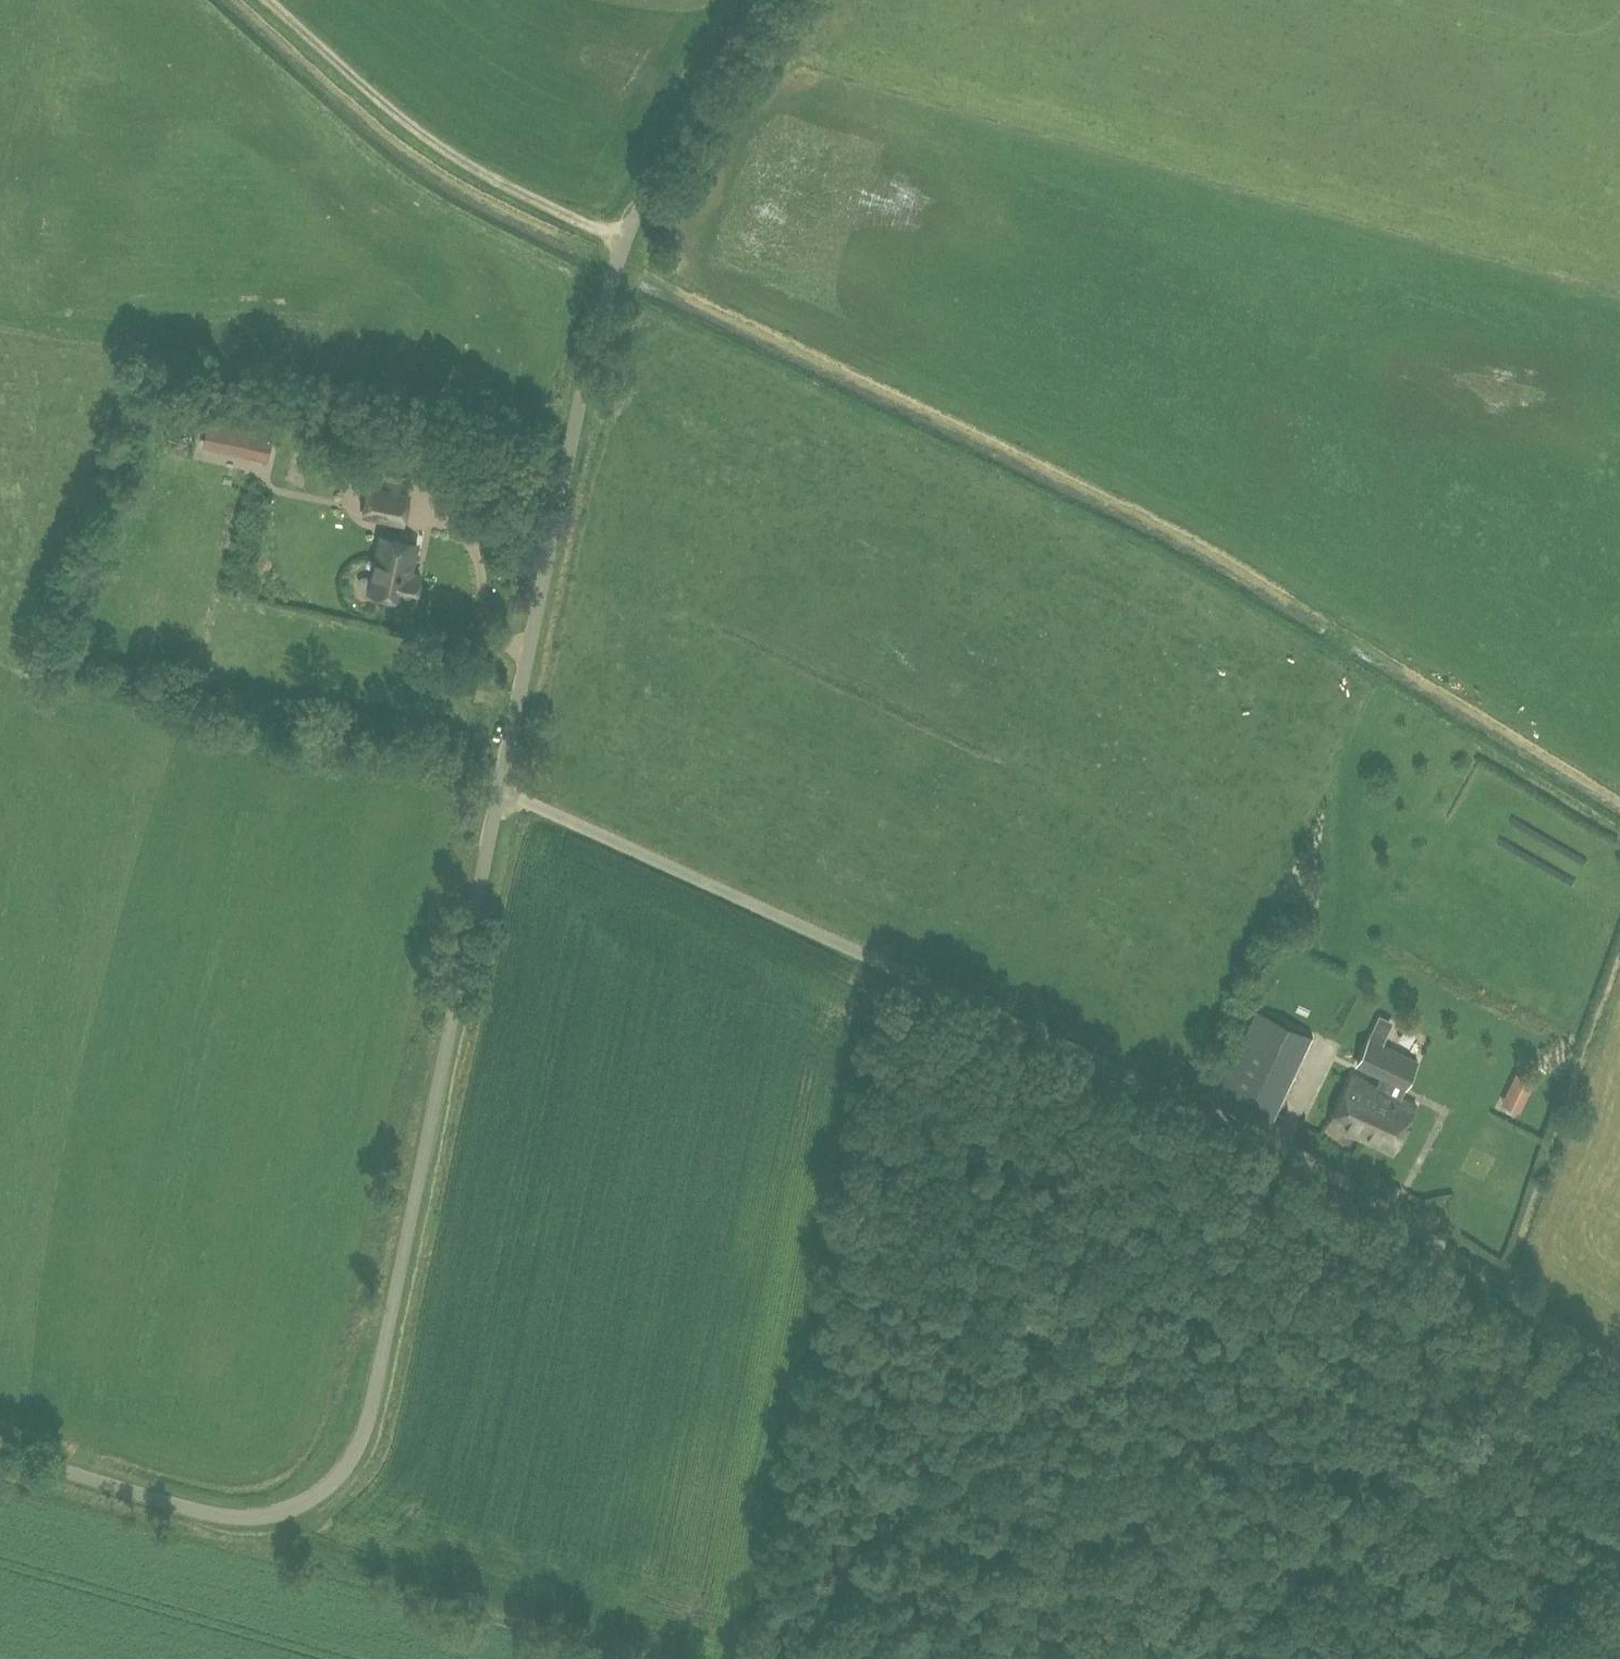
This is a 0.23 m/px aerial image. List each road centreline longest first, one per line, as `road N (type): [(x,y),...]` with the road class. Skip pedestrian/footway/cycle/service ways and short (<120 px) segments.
road 1 (unclassified): [(0,1453),(173,1506),(247,1517),(318,1499),(357,1452),(560,526),(583,379),(626,239),(665,157),(709,79),(768,0)]
road 2 (track): [(626,239),(442,150),(271,0)]

